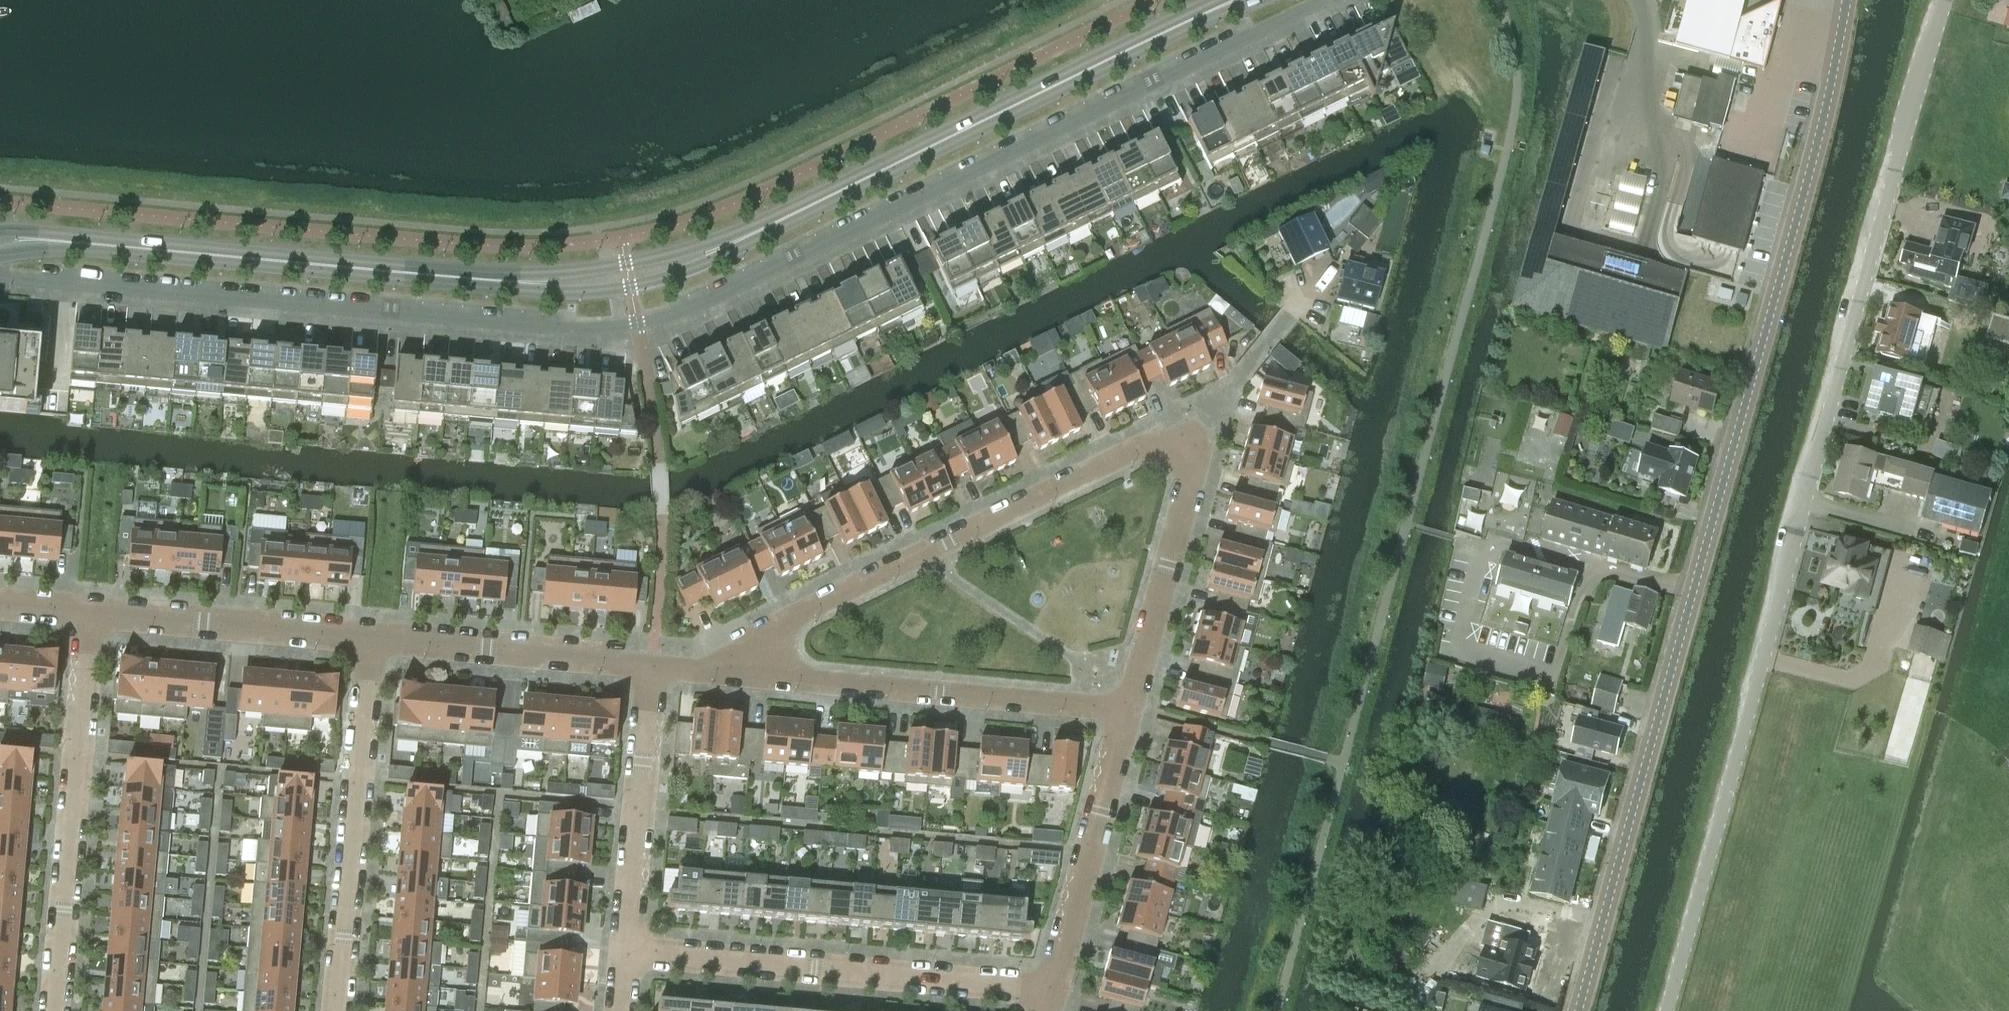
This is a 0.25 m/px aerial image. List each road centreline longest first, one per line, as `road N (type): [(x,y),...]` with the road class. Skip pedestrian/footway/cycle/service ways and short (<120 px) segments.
road 1 (residential): [(0,277),(534,326),(637,323),(721,296),(1323,0)]
road 2 (tertiary): [(58,241),(502,282),(628,277),(733,244),(1210,11)]
road 3 (unclassified): [(1667,1010),(1943,0)]
road 4 (tertiary): [(1578,1010),(1818,141),(1846,0)]
road 5 (residential): [(762,678),(767,649),(791,621),(1196,431)]
road 6 (residential): [(625,952),(1052,990)]
road 7 (residential): [(91,612),(54,1010)]
road 8 (residential): [(336,1010),(373,640)]
road 9 (residential): [(1126,712),(762,678)]
road 10 (residential): [(1196,431),(1188,487),(1126,712)]
road 11 (residential): [(1126,712),(1052,990)]
road 12 (residential): [(651,666),(625,952)]
road 13 (residential): [(91,612),(373,640)]
road 14 (residential): [(373,640),(651,666)]
road 15 (residential): [(1196,431),(1319,277)]

